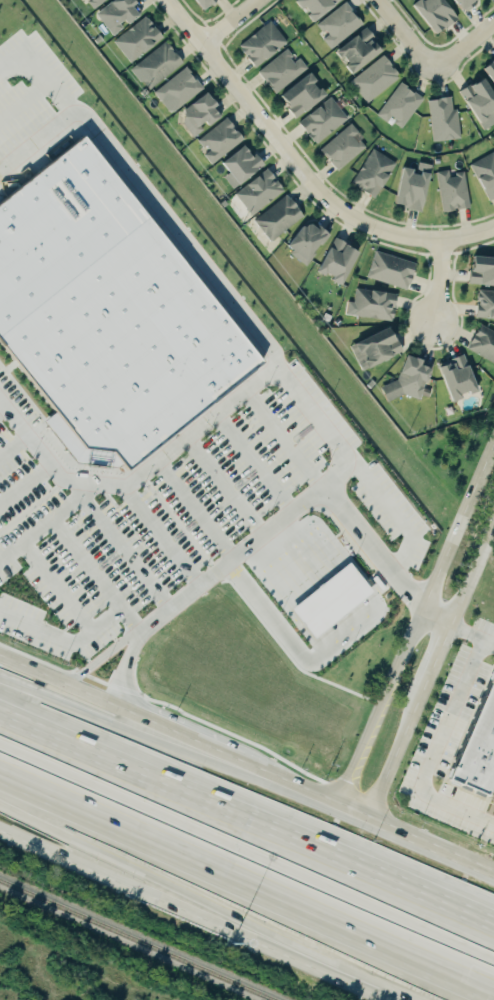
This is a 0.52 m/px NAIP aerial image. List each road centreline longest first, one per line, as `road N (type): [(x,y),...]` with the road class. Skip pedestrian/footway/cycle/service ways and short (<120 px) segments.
road 1 (motorway): [(493,922),(0,705)]
road 2 (motorway): [(0,760),(493,975)]
road 3 (tertiary): [(493,447),(340,804)]
road 4 (residential): [(167,0),(335,205),(377,229),(441,239)]
road 5 (secondary): [(106,867),(412,999)]
road 6 (tertiary): [(377,819),(493,537)]
road 7 (secondary): [(394,827),(242,763)]
road 8 (residential): [(379,0),(435,70),(493,23)]
road 9 (secondary): [(143,721),(0,660)]
road 10 (motorway): [(143,721),(116,720),(0,679)]
road 11 (motorway): [(0,806),(106,867)]

